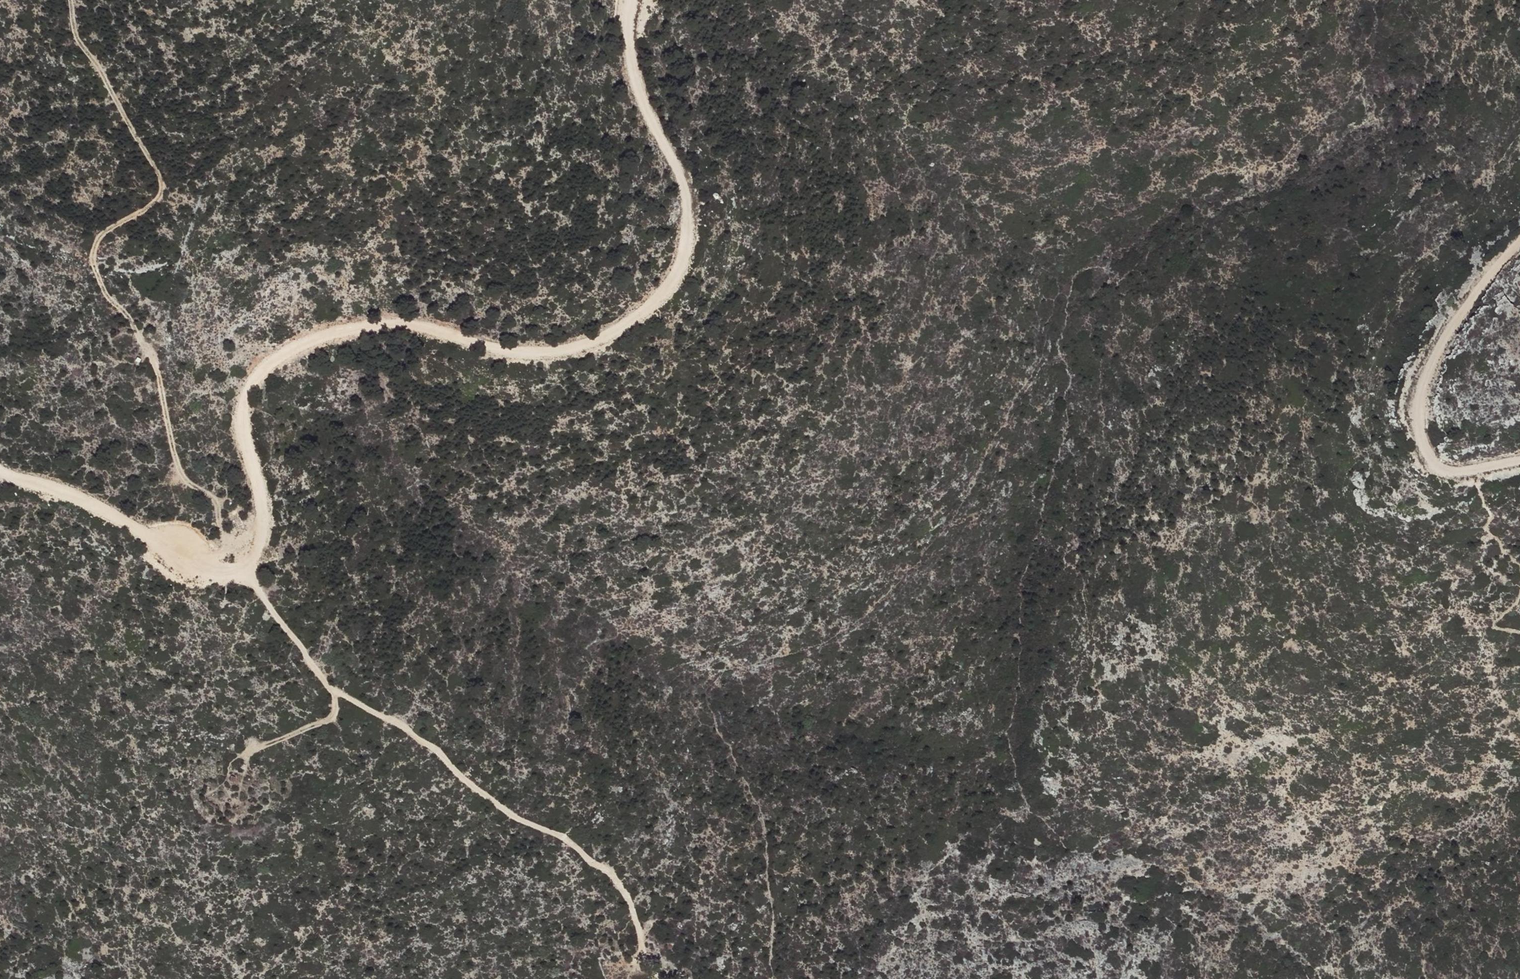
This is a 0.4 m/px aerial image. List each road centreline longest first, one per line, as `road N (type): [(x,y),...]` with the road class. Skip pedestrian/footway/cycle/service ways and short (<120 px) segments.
road 1 (track): [(0,471),(65,491),(225,572),(258,552),(262,522),(241,432),(255,367),(284,350),(388,323),(503,351),(554,354),(631,324),(673,285),(686,222),(685,186),(640,97),(628,53),(629,0)]
road 2 (track): [(244,566),(219,525),(218,501),(182,473),(157,365),(94,265),(102,233),(163,189),(78,40),(70,0)]
road 3 (track): [(1519,461),(1453,473),(1435,466),(1419,397),(1473,294),(1519,243)]

